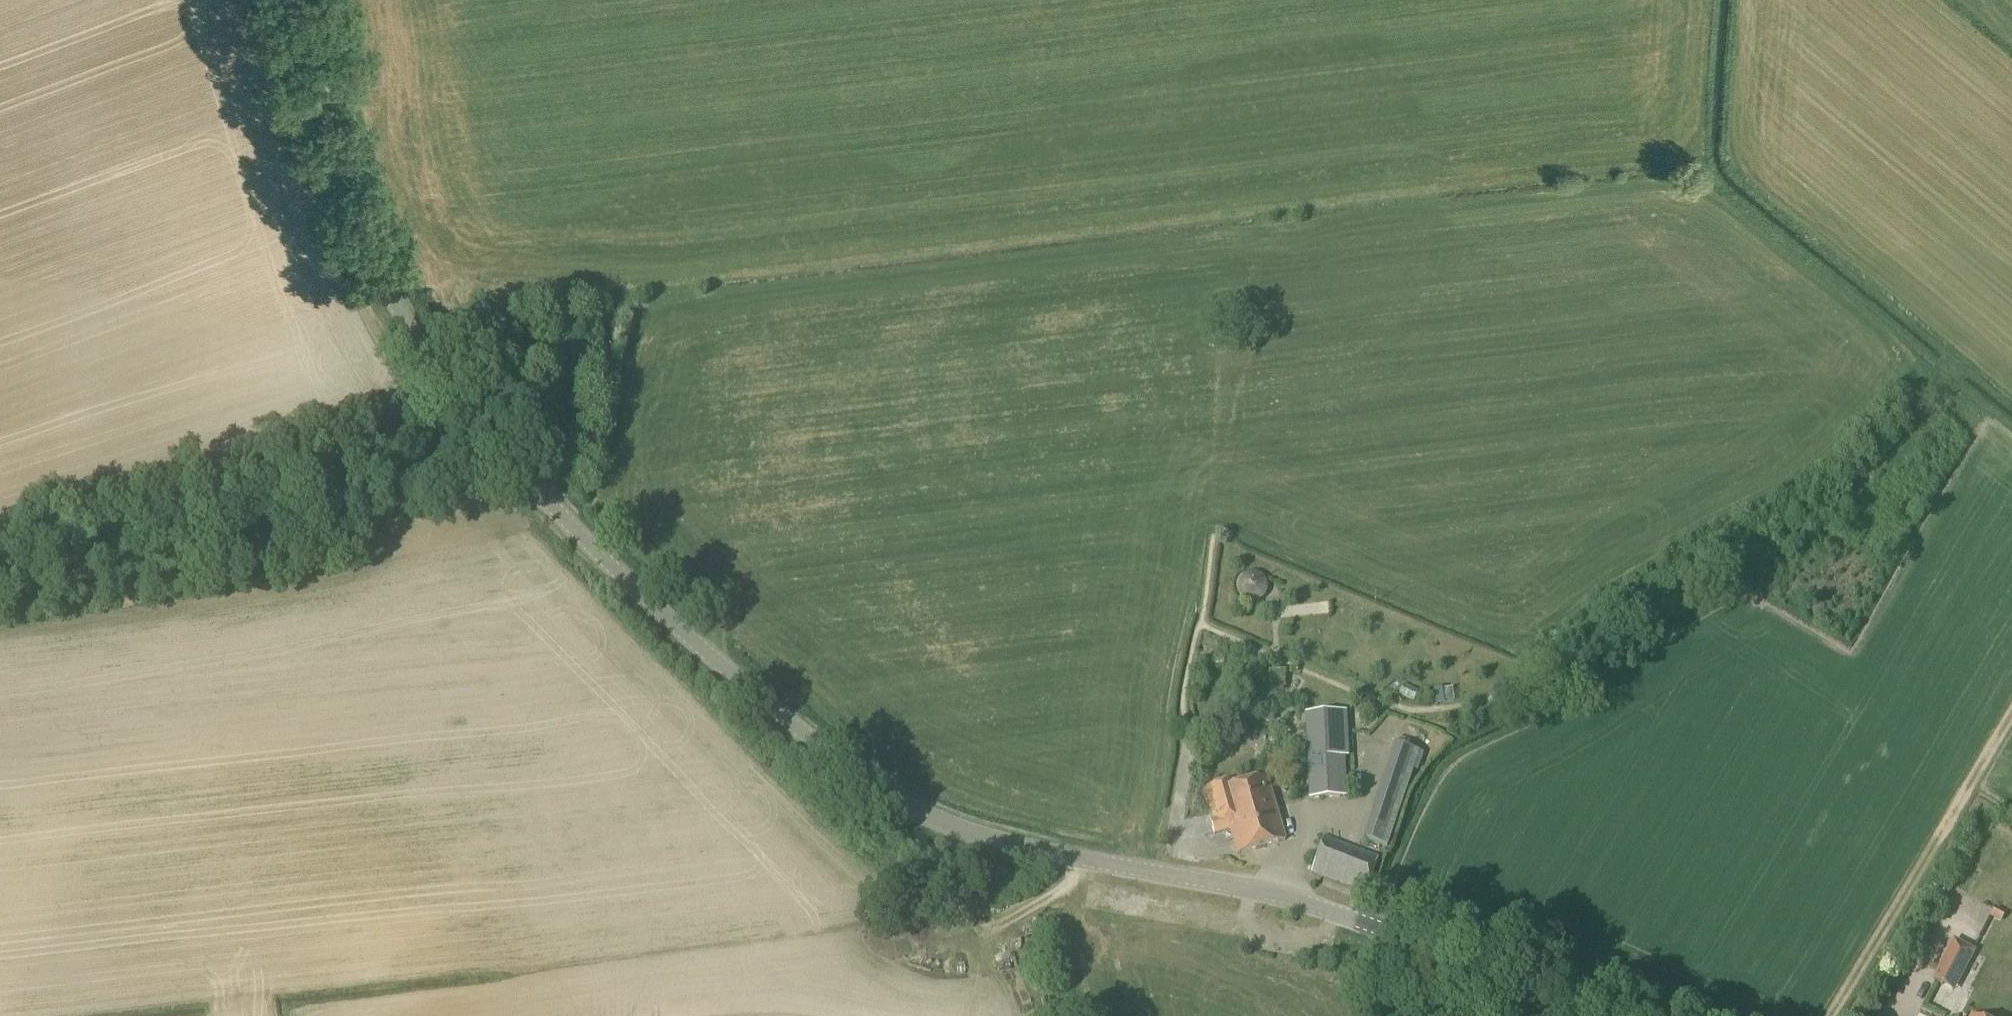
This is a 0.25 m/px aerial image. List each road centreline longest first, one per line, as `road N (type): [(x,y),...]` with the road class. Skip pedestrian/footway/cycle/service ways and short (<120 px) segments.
road 1 (tertiary): [(1583,1015),(1280,895),(954,832),(850,771),(618,575),(440,377),(373,253),(297,0)]

